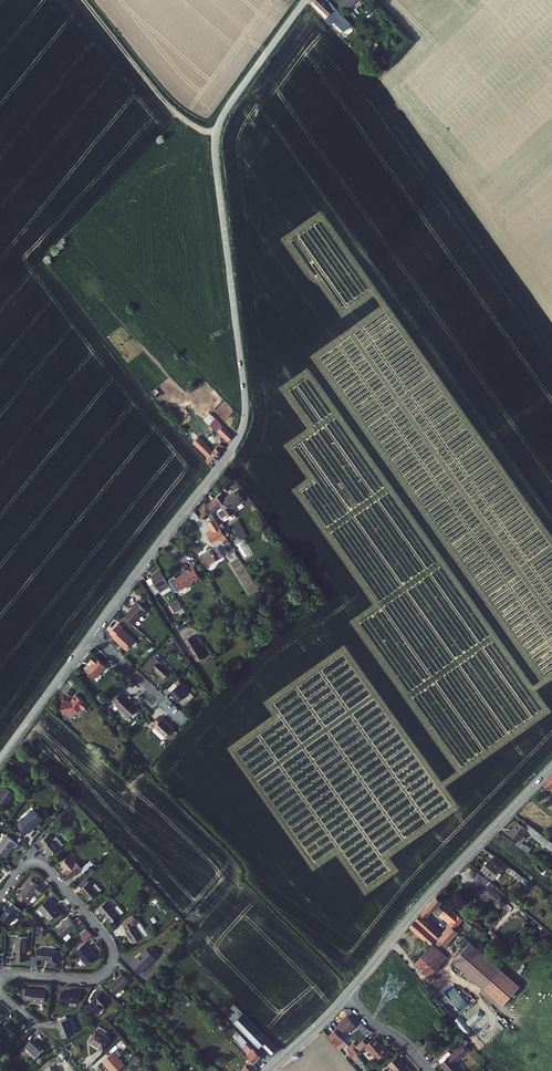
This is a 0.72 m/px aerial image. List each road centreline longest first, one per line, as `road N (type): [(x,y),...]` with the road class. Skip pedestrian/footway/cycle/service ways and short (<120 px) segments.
road 1 (residential): [(305,0),(215,136),(243,427),(90,635)]
road 2 (tertiary): [(551,766),(346,994)]
road 3 (residential): [(0,974),(90,981),(106,973),(114,954),(43,865),(23,865),(0,893)]
road 4 (residential): [(90,635),(0,759)]

